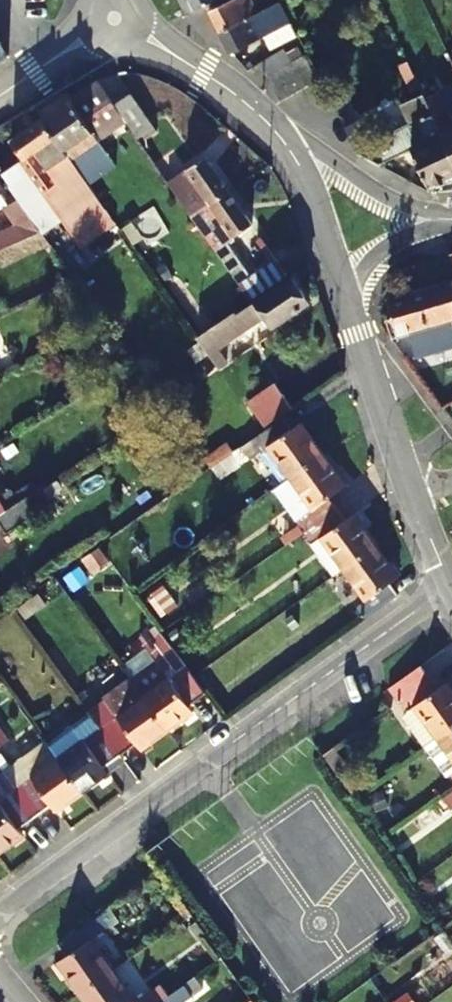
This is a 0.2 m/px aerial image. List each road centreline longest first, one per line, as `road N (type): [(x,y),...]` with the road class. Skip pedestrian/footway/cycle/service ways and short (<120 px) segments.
road 1 (residential): [(0,914),(450,588)]
road 2 (residential): [(340,288),(392,452),(450,588)]
road 3 (residential): [(287,144),(247,103),(136,22)]
road 4 (residential): [(443,224),(387,200),(310,146),(287,144)]
road 5 (residential): [(287,144),(340,288)]
road 6 (residential): [(443,224),(379,252),(340,288)]

